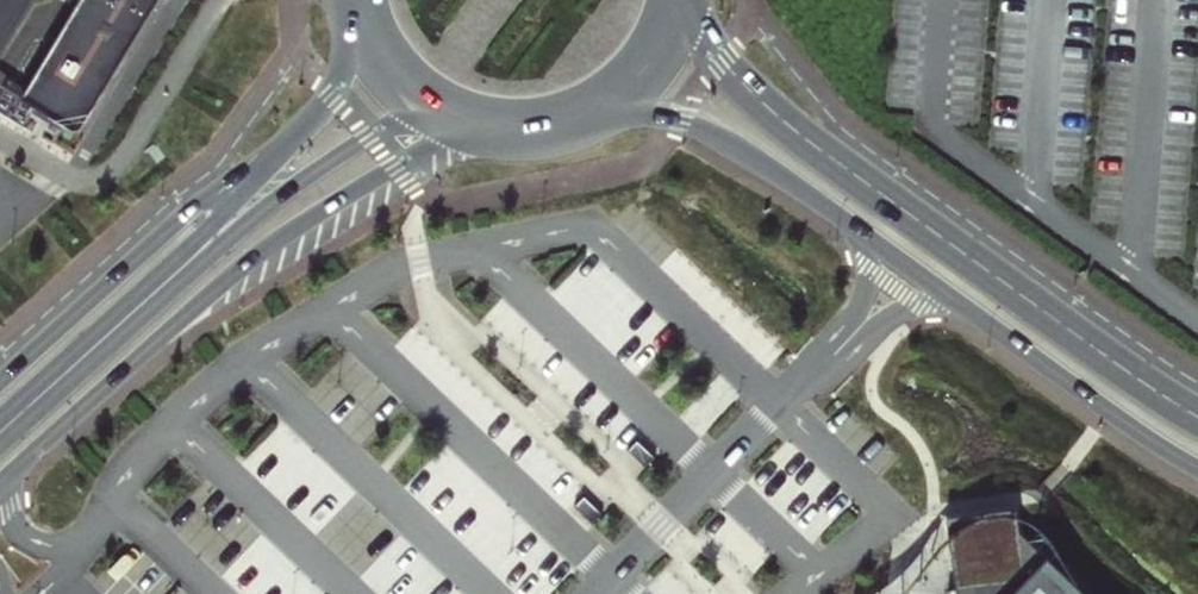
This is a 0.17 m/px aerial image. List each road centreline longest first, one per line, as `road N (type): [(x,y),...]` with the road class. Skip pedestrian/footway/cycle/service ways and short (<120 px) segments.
road 1 (primary): [(597,111),(679,117),(716,133),(1197,470)]
road 2 (primary): [(1197,417),(823,154),(724,58),(693,0)]
road 3 (tertiary): [(0,482),(161,336),(243,274),(436,156),(506,129)]
road 4 (tertiary): [(364,16),(344,76),(313,119),(189,211),(0,382)]
road 5 (primary): [(364,16),(385,58),(417,93),(458,117),(506,129)]
road 6 (primary): [(597,111),(646,73),(683,0)]

